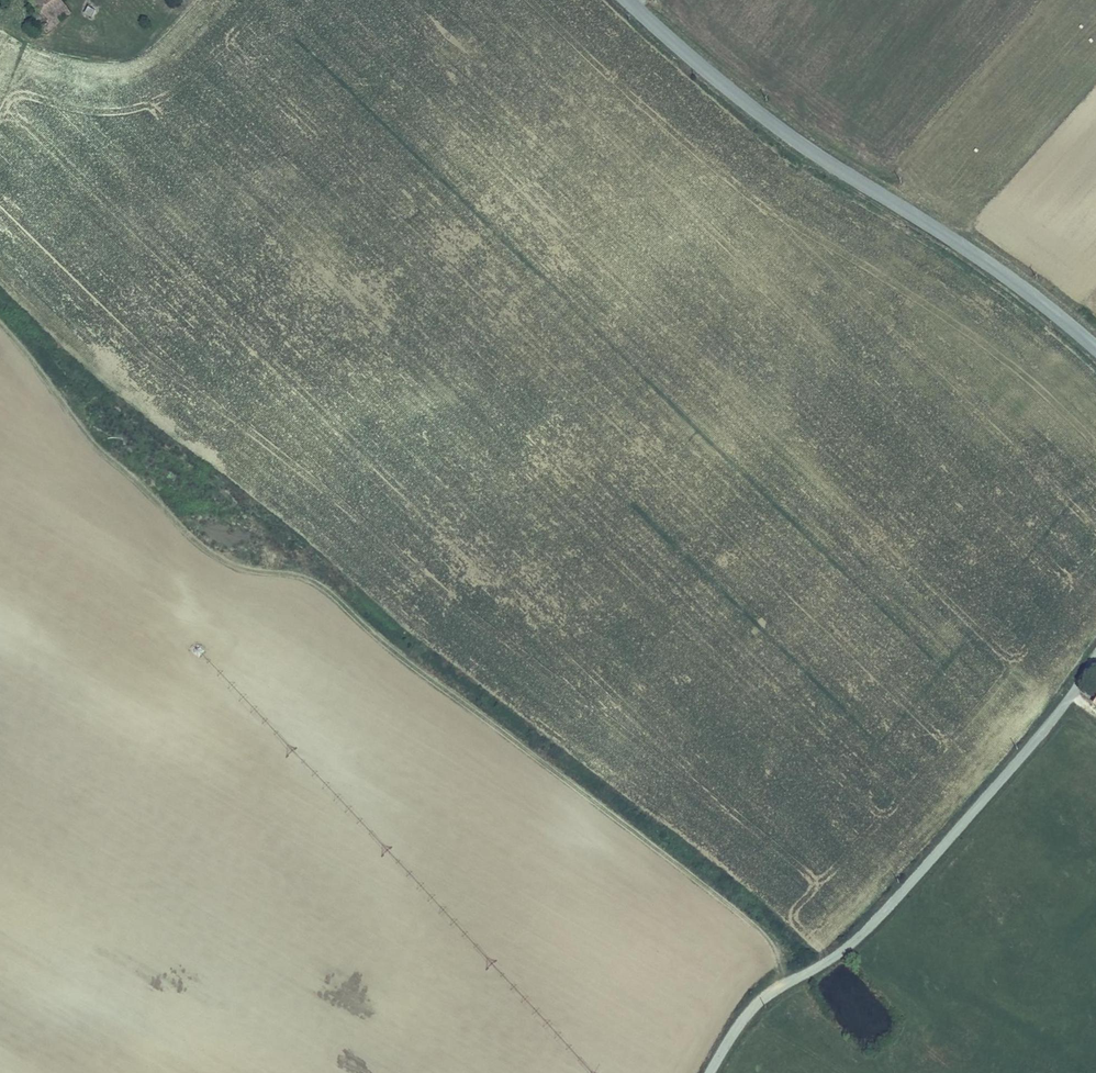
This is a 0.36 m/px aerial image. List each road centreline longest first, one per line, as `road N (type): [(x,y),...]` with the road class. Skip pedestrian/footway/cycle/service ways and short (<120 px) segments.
road 1 (tertiary): [(1095,348),(1009,274),(803,143),(636,4)]
road 2 (unclassified): [(1095,654),(994,786),(869,923),(820,964),(767,992),(710,1072)]

